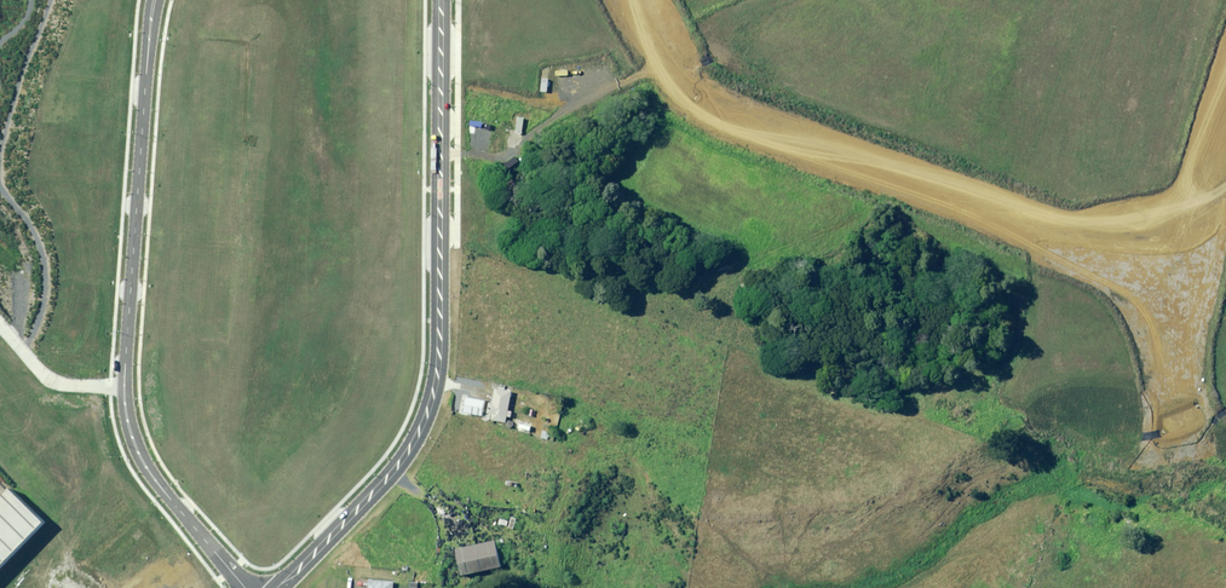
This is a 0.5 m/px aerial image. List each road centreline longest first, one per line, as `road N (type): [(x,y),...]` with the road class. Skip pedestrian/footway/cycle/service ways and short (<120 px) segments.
road 1 (residential): [(280,587),(399,464),(434,389),(441,0)]
road 2 (unclassified): [(248,587),(160,486),(127,420),(153,0)]
road 3 (unknown): [(1155,219),(734,65),(709,50),(674,0)]
road 4 (unknown): [(1224,0),(1174,127),(1119,488)]

